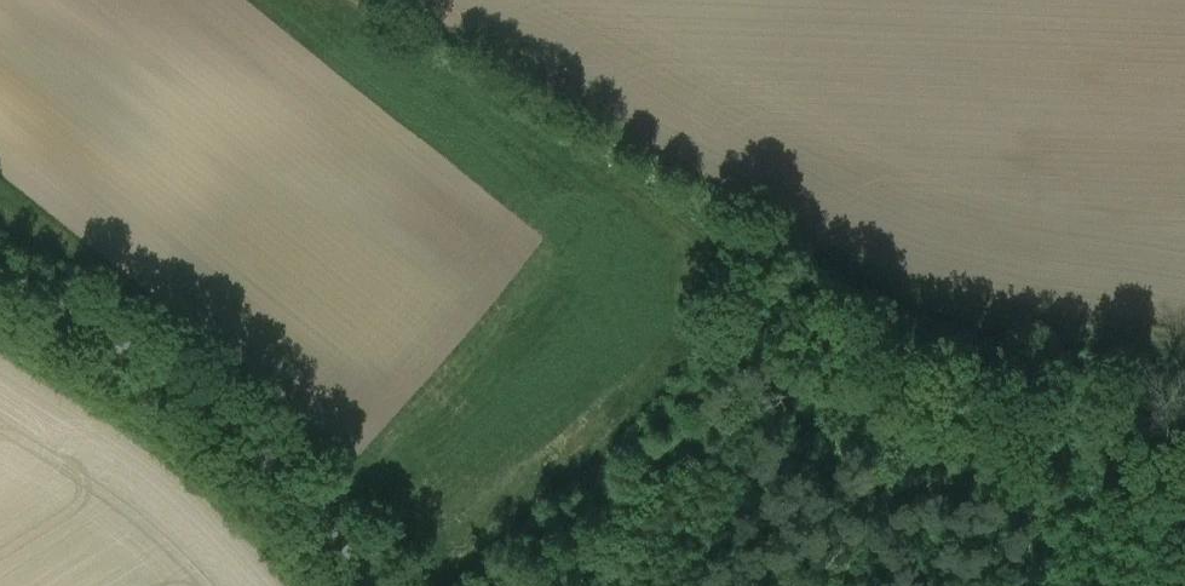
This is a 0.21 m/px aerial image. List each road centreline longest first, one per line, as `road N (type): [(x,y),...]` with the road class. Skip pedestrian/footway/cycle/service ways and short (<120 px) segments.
road 1 (unclassified): [(0,286),(195,399),(297,492),(368,585)]

